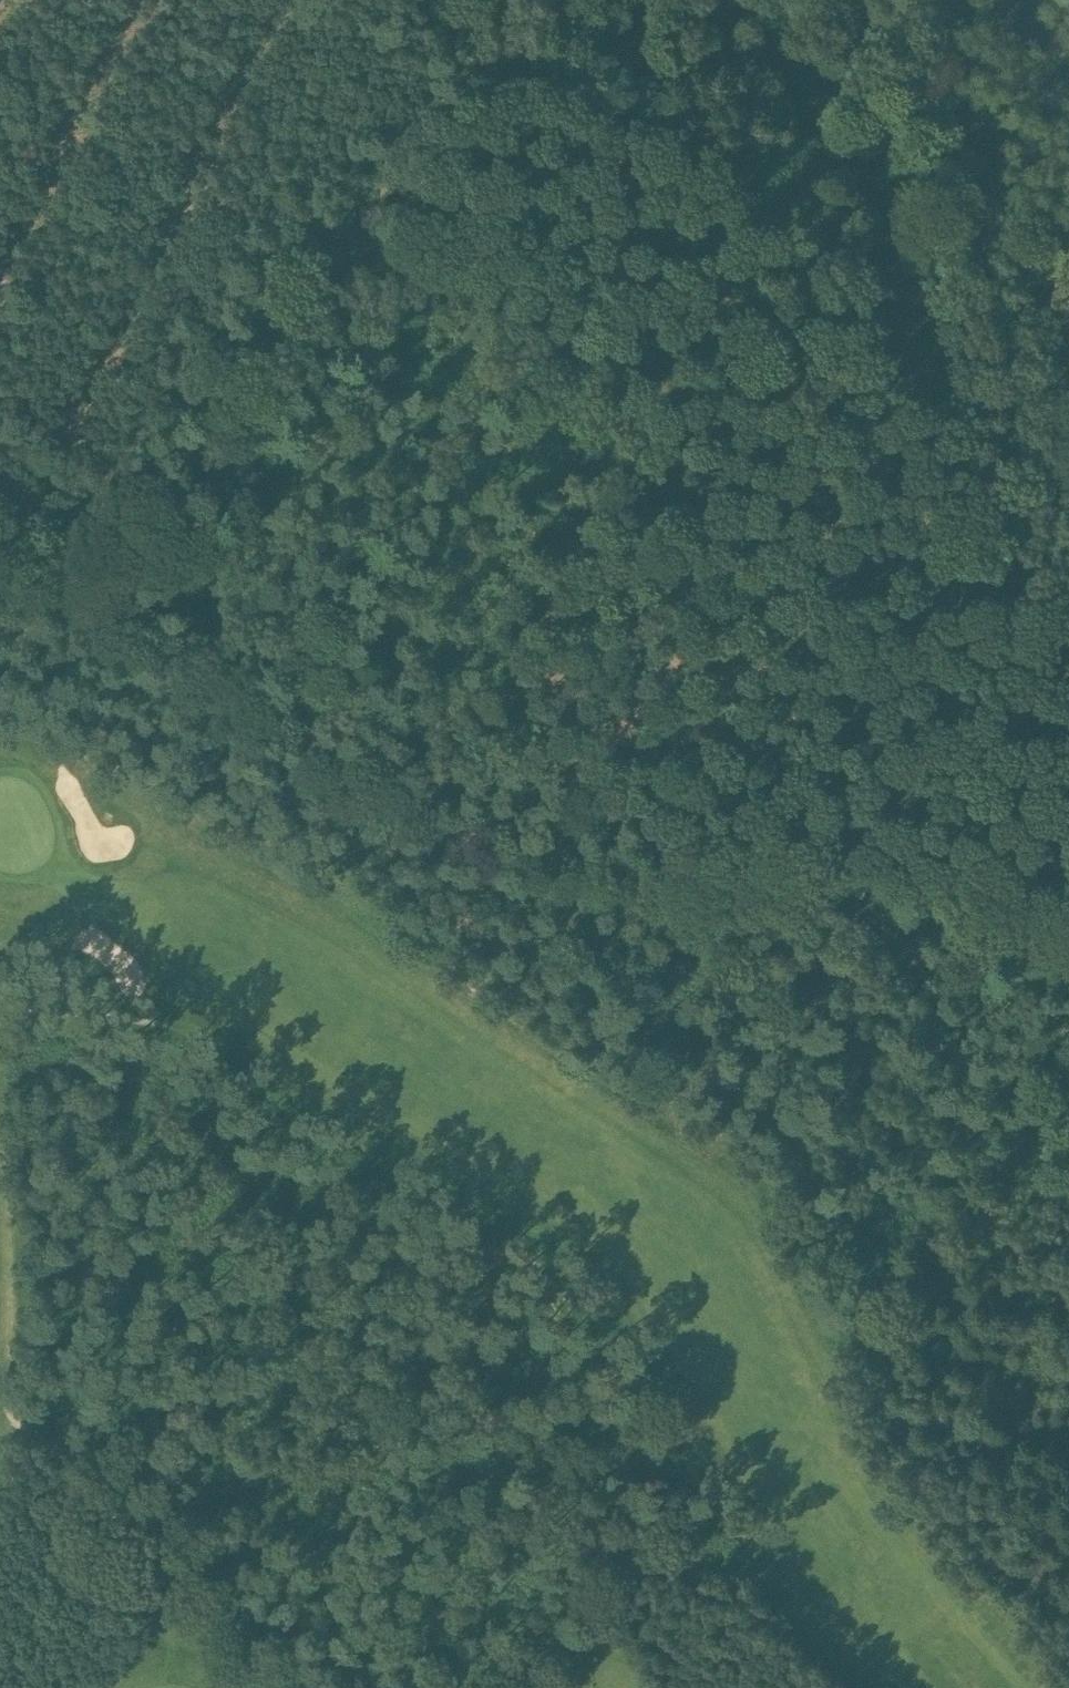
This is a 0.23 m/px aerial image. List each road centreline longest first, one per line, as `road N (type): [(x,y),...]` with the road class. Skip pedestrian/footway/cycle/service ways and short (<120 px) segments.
road 1 (track): [(0,534),(429,793),(574,841),(934,895),(1068,906)]
road 2 (track): [(749,0),(1068,301)]

